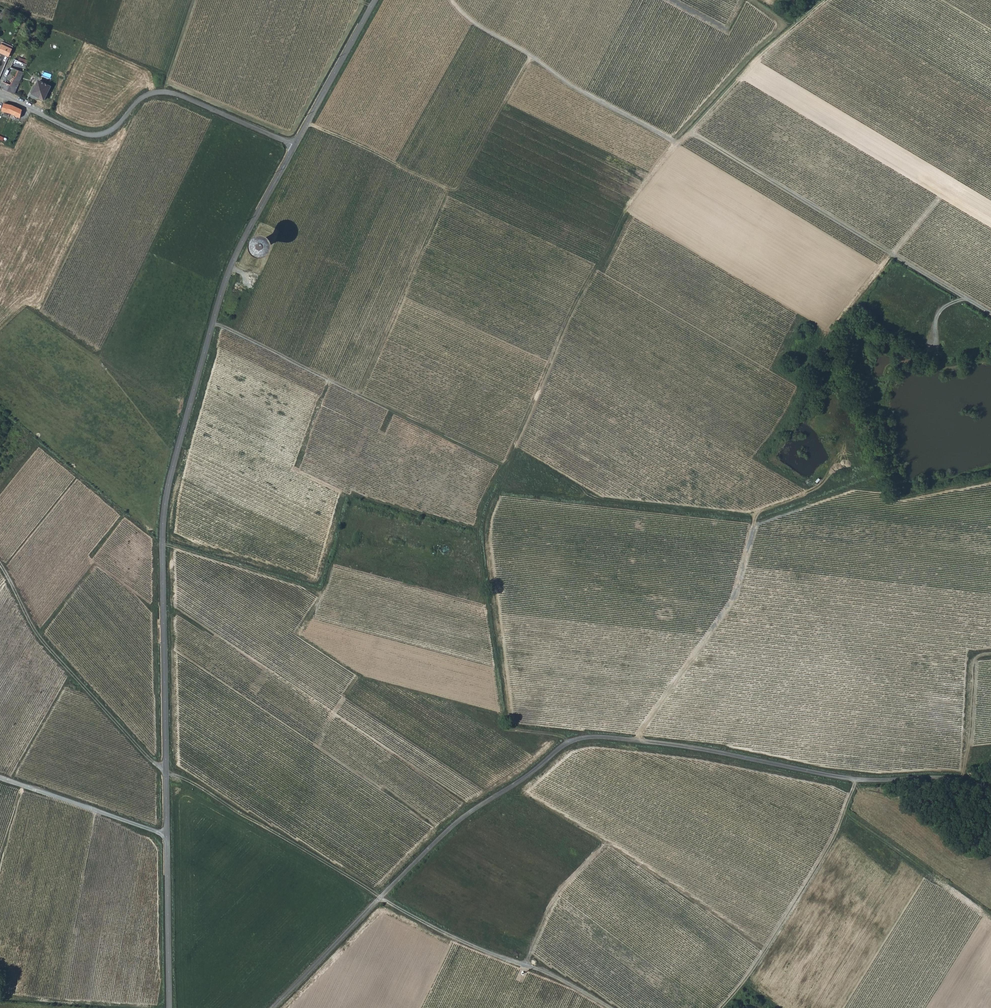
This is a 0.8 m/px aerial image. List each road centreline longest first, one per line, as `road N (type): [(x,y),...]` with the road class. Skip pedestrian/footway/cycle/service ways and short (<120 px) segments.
road 1 (tertiary): [(170,1007),(164,506),(228,273),(296,146)]
road 2 (unclassified): [(990,787),(962,778),(856,781),(693,747),(572,741),(449,830),(270,1007)]
road 3 (track): [(572,741),(512,731),(487,530),(576,303),(625,210),(678,142)]
road 4 (track): [(990,314),(703,139),(673,141),(563,82),(450,0)]
road 5 (track): [(607,1007),(411,916),(166,773)]
road 6 (track): [(990,482),(904,501),(848,491),(755,526),(735,599),(637,742)]
road 7 (track): [(162,544),(323,592),(350,497),(487,530)]
road 8 (track): [(602,262),(449,191),(359,396)]
road 9 (unclassified): [(0,94),(96,135),(147,95),(175,94),(296,146)]
road 10 (track): [(213,323),(508,468)]
road 11 (track): [(530,55),(460,187),(449,191),(309,124)]
road 12 (track): [(0,565),(40,640),(166,773)]
road 13 (track): [(856,781),(830,846),(722,1007)]
road 14 (track): [(828,0),(764,52),(692,137)]
road 15 (tertiary): [(296,146),(374,0)]
road 16 (track): [(891,255),(990,132)]
road 17 (track): [(526,967),(553,901),(606,846)]
road 18 (track): [(962,778),(970,657),(990,655)]

